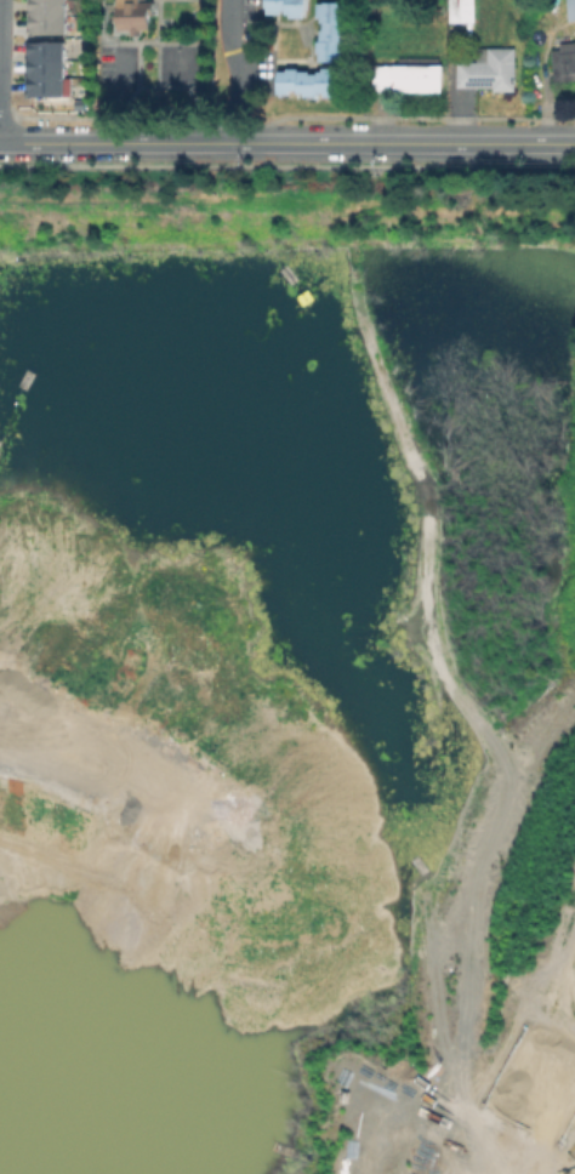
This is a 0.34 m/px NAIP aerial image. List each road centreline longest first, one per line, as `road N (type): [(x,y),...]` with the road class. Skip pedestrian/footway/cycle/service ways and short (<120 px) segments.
road 1 (tertiary): [(0,144),(574,145)]
road 2 (residential): [(5,0),(6,144)]

